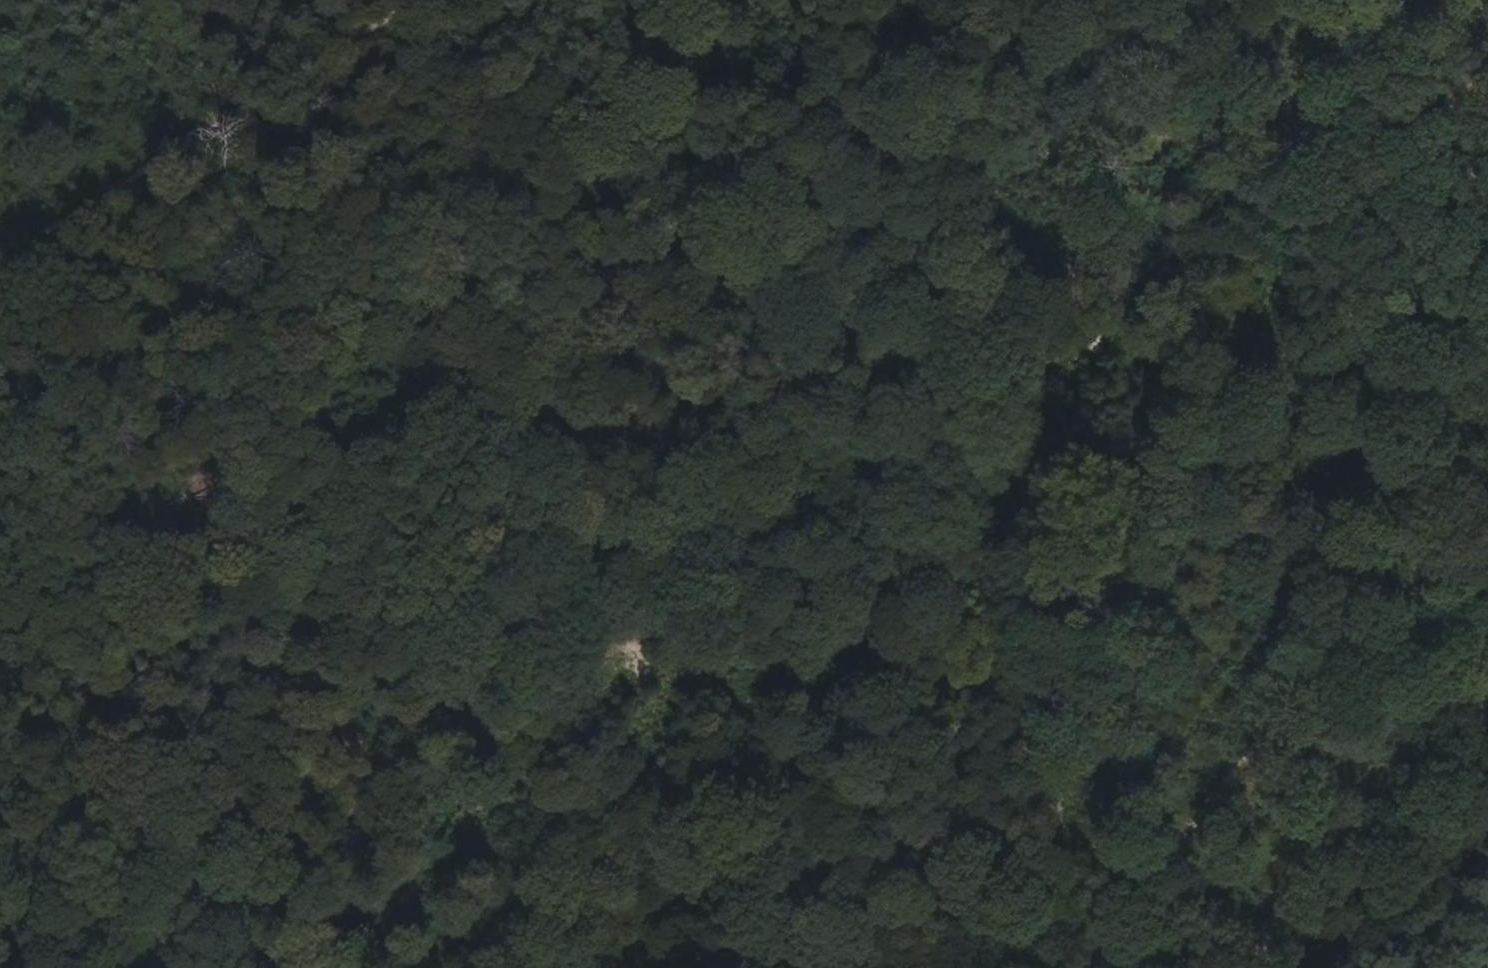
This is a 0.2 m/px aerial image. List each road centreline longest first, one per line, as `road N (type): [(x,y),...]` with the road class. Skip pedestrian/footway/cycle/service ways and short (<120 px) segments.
road 1 (track): [(1487,403),(1098,967)]
road 2 (track): [(0,258),(409,0)]

